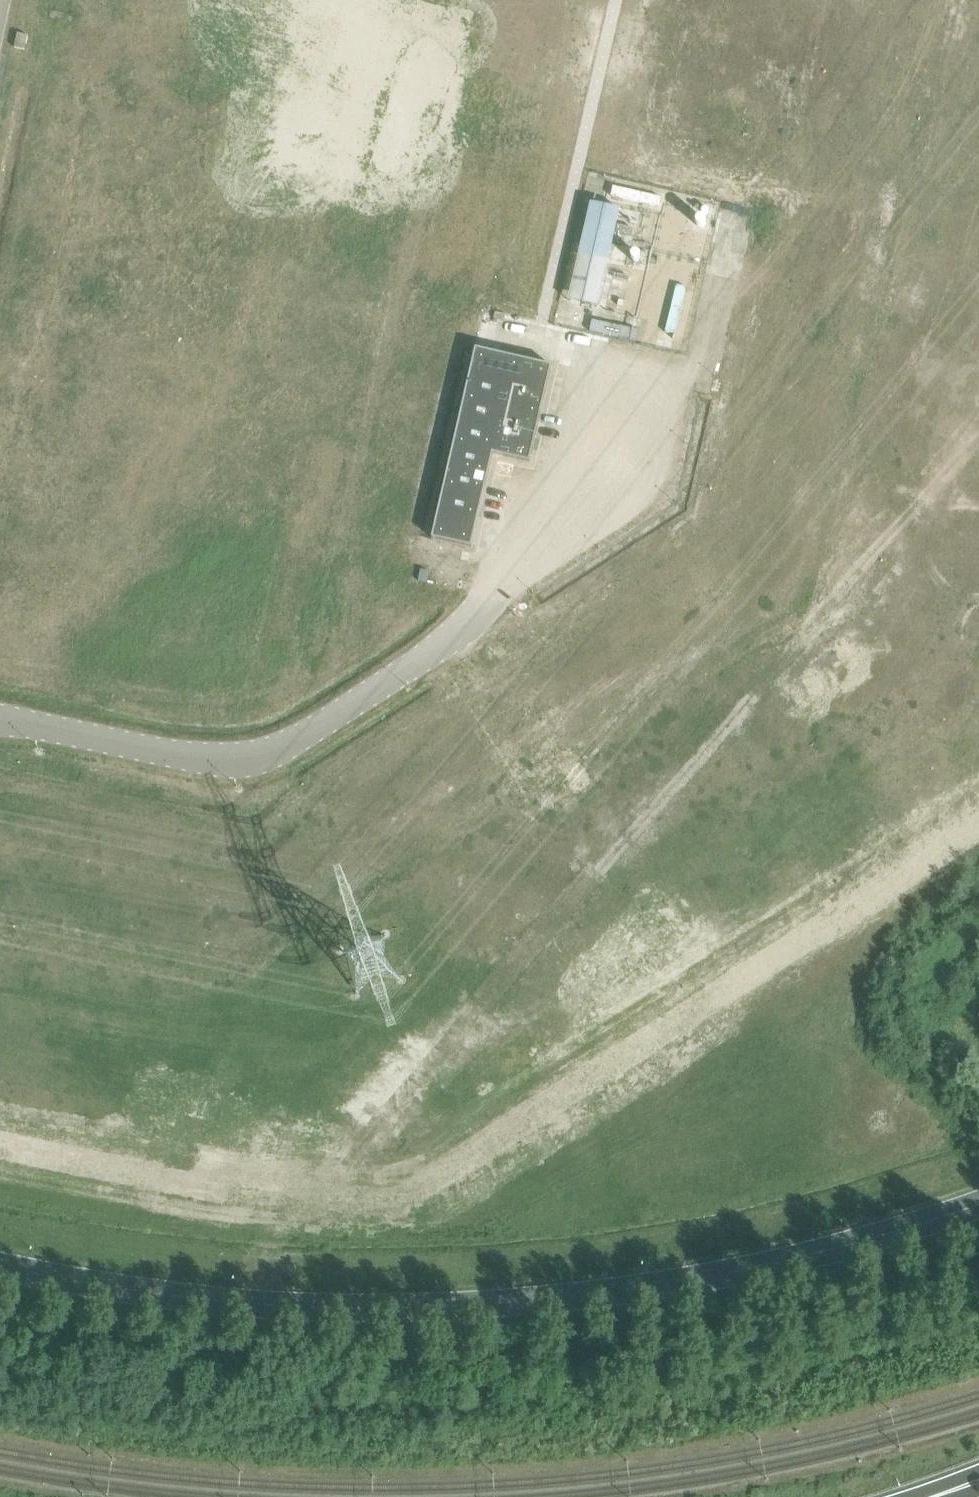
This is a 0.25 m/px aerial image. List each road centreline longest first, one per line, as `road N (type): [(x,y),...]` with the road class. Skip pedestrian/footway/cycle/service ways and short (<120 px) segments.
road 1 (unclassified): [(0,1263),(172,1297),(353,1308),(535,1302),(820,1254),(978,1204)]

